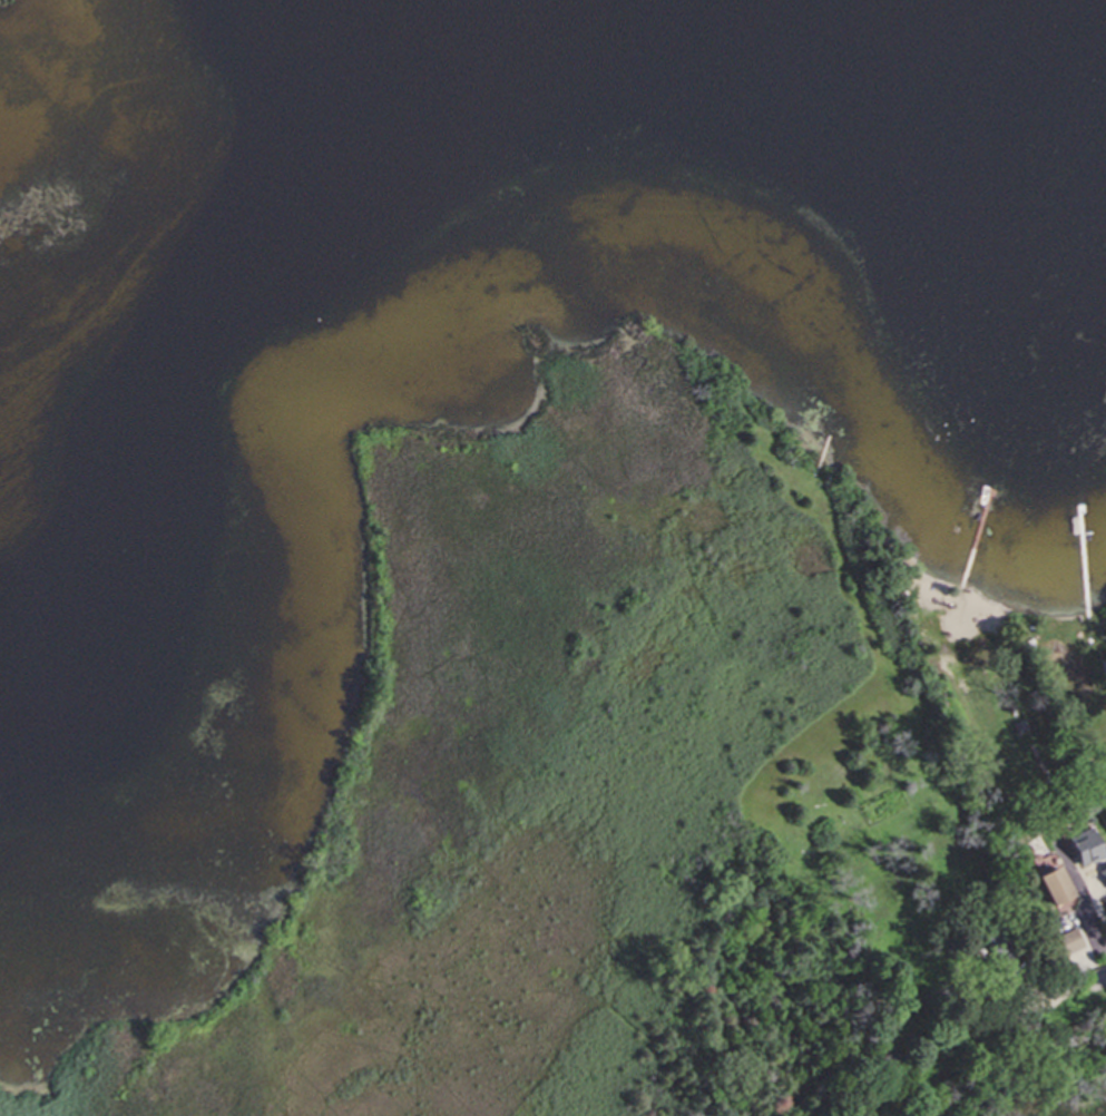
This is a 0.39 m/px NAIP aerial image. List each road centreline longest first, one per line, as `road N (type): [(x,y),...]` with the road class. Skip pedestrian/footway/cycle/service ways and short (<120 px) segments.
road 1 (residential): [(1105,991),(965,1057),(944,1076)]

